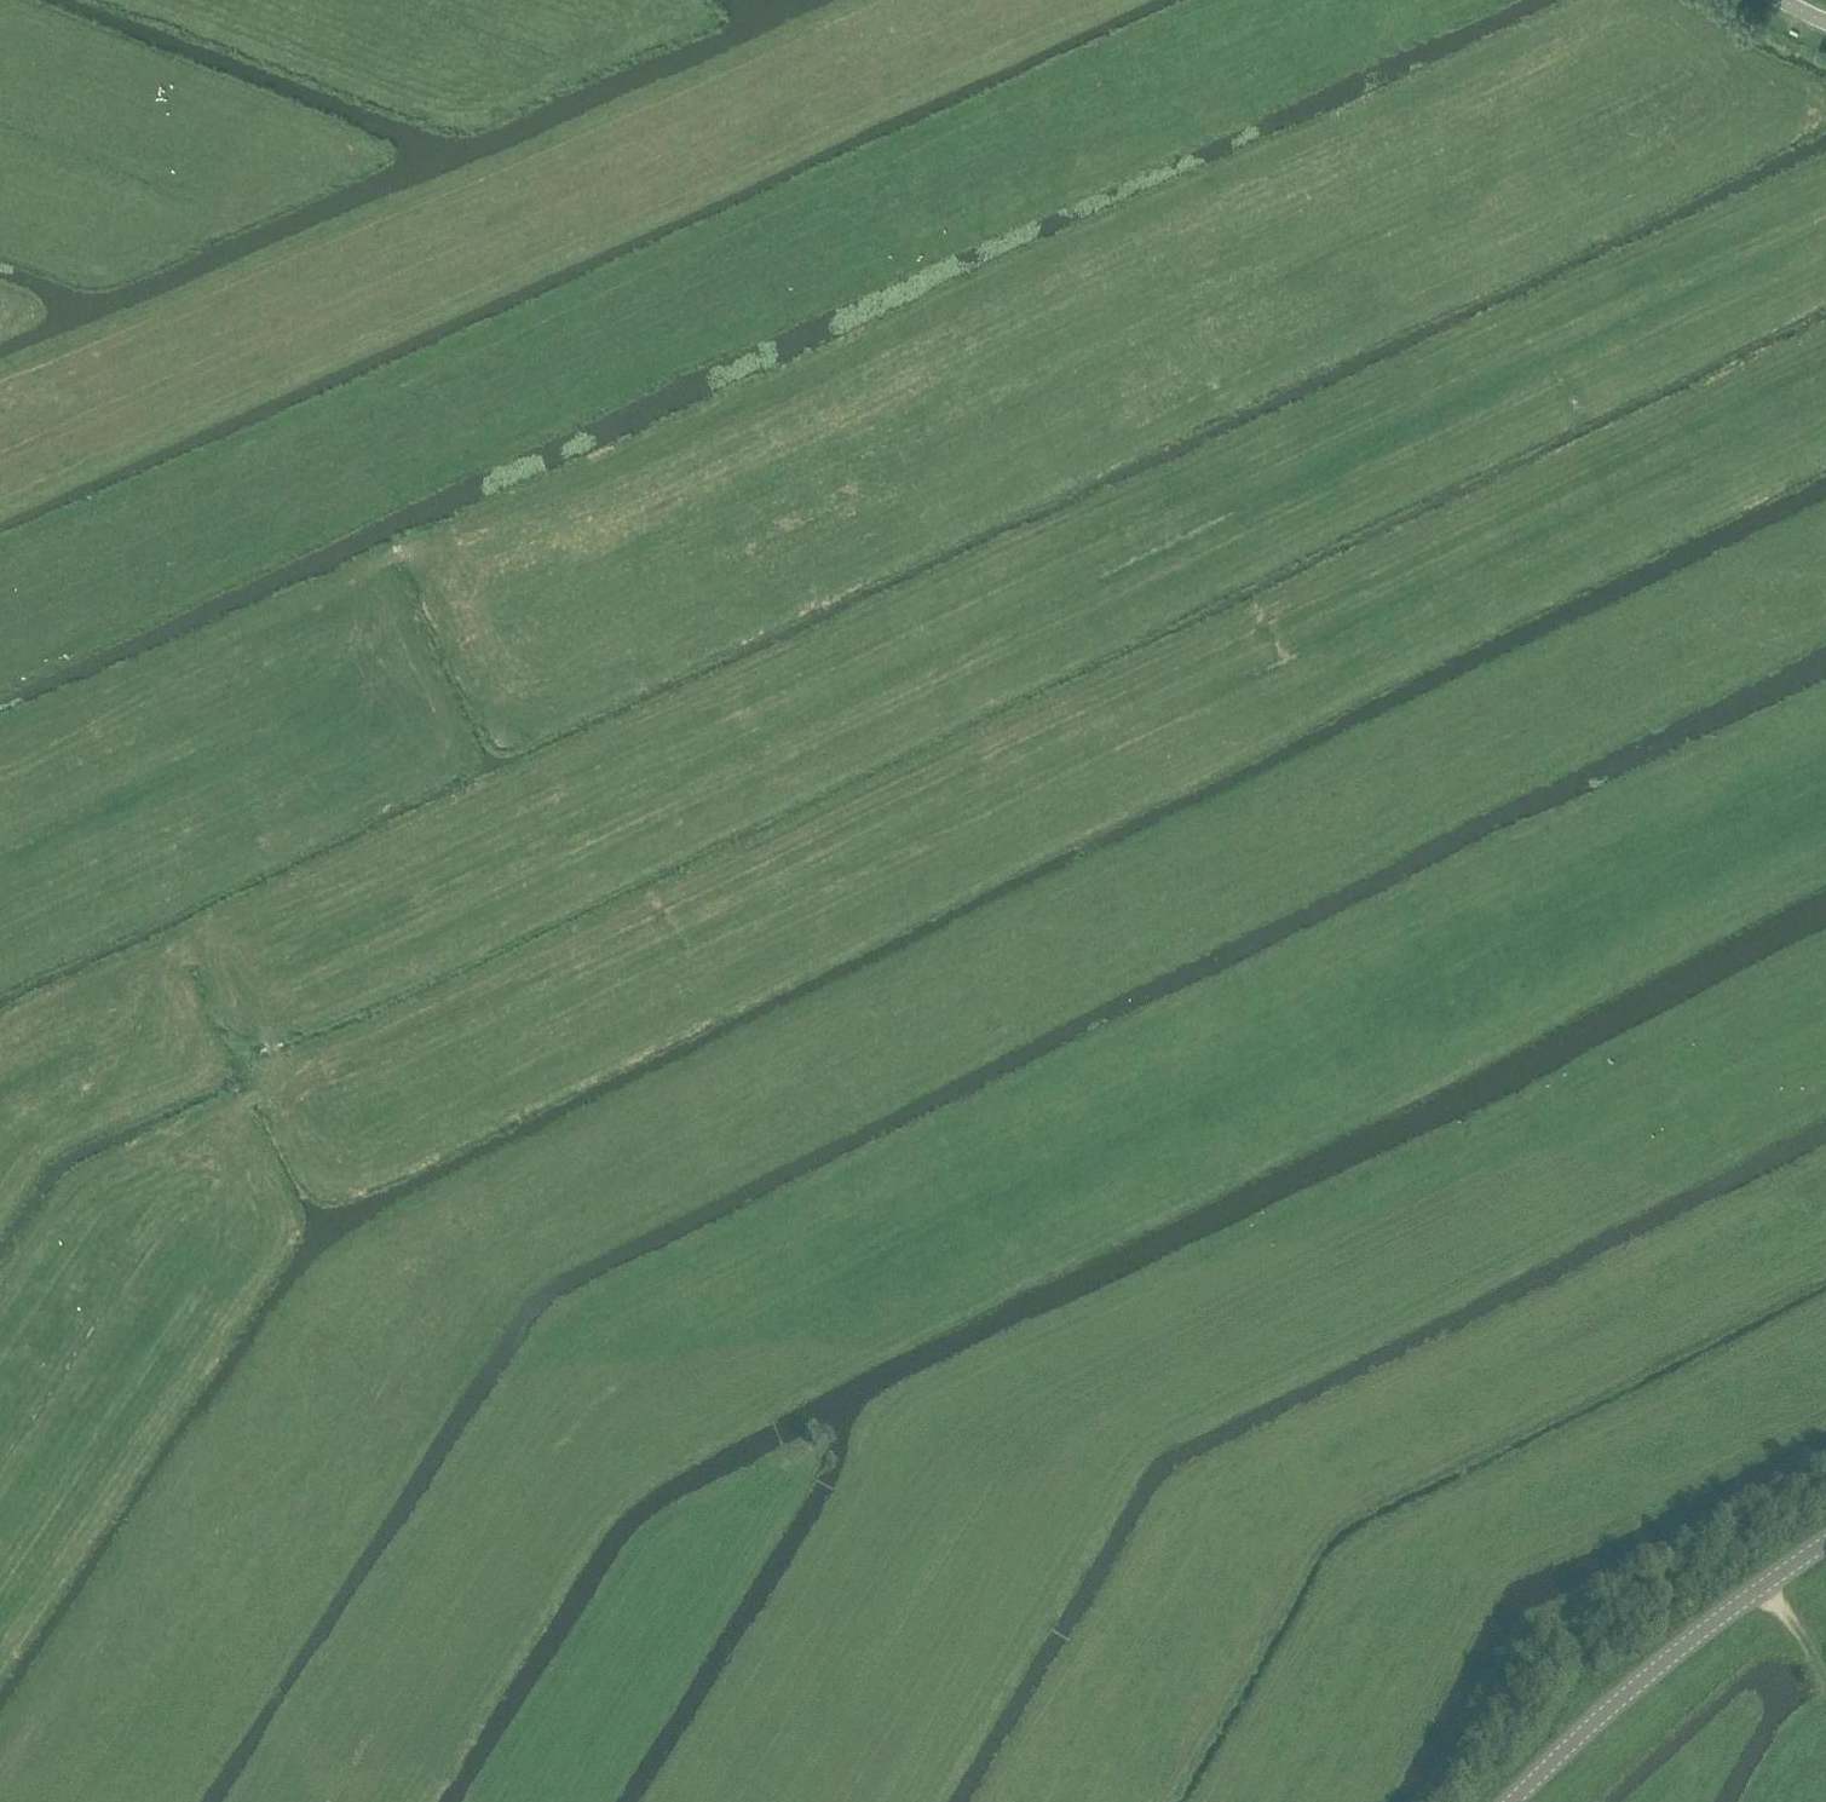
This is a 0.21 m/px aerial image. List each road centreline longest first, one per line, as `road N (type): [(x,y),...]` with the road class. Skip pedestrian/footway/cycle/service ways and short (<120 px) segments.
road 1 (unclassified): [(1513,1801),(1681,1650),(1825,1544)]

